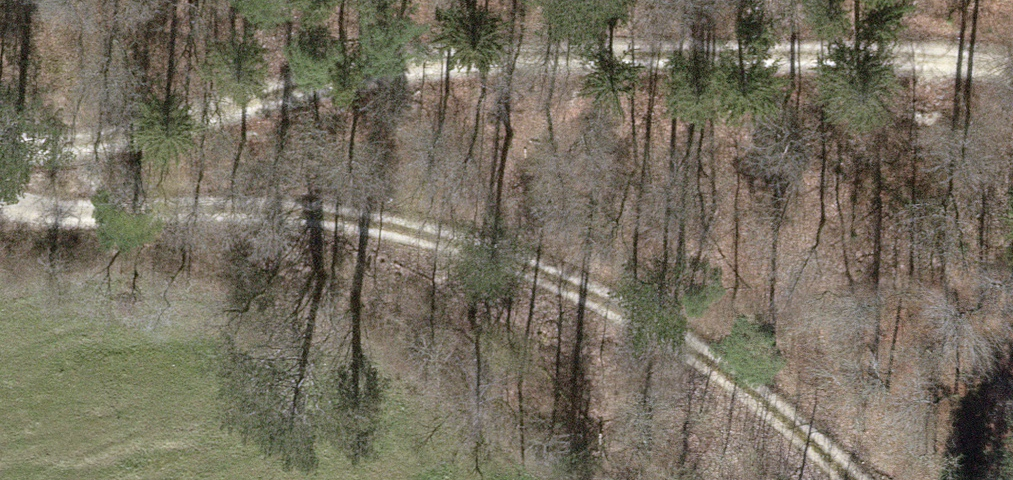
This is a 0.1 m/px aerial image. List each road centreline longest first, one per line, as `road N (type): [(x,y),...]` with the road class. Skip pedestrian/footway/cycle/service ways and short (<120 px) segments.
road 1 (track): [(0,144),(515,41),(804,45),(1012,61)]
road 2 (track): [(0,190),(28,199),(225,193),(417,208),(594,284),(746,379),(854,479)]

